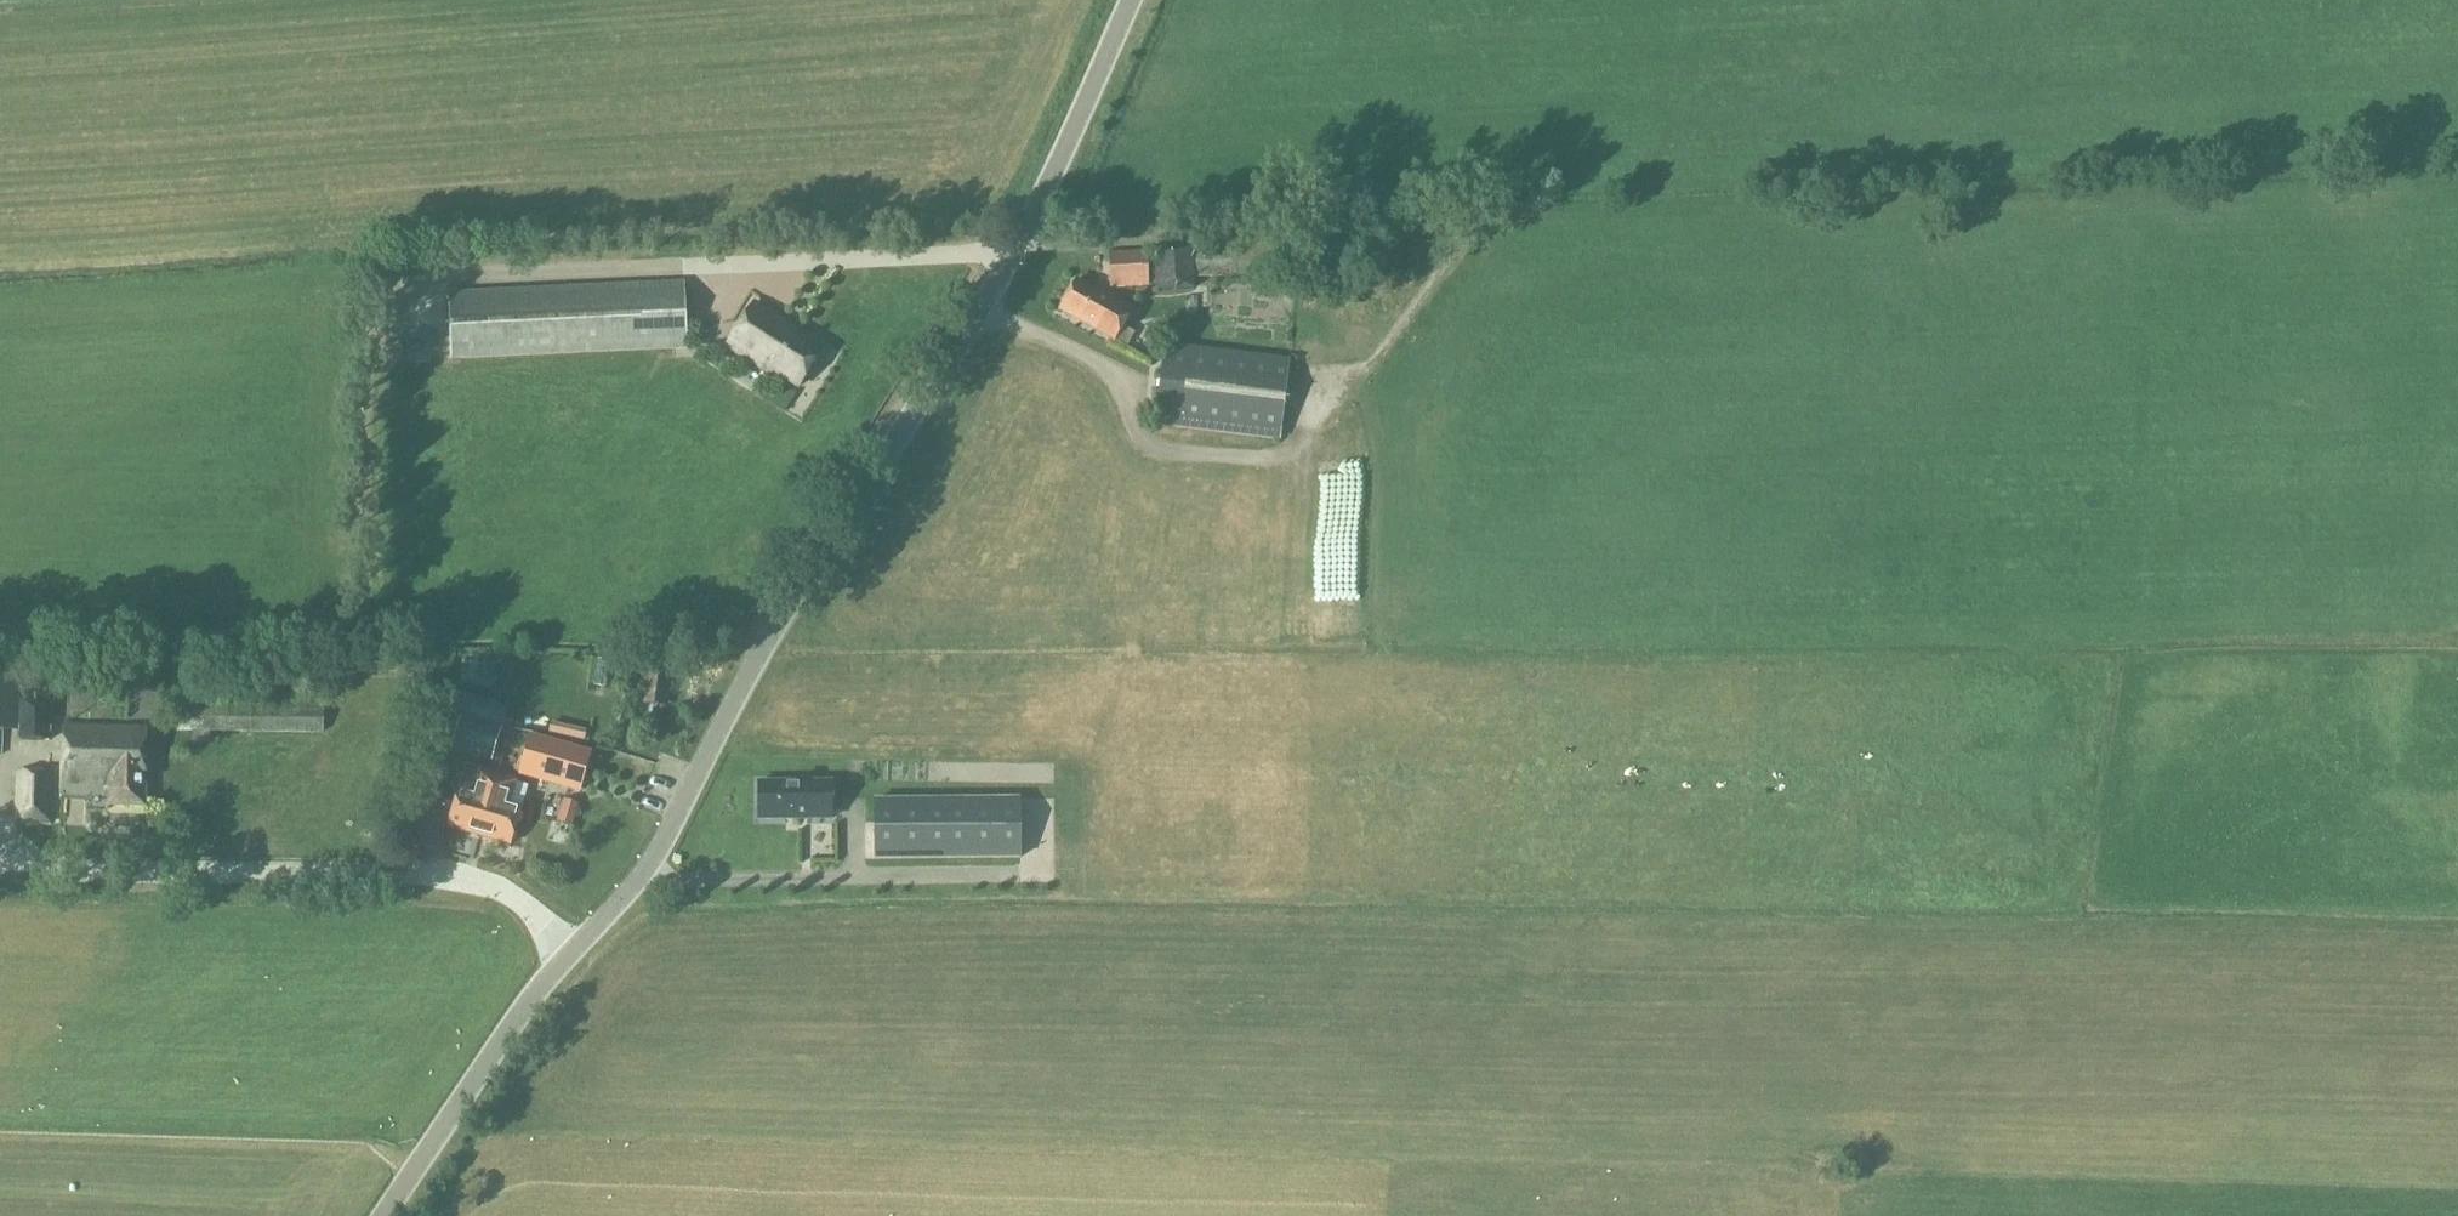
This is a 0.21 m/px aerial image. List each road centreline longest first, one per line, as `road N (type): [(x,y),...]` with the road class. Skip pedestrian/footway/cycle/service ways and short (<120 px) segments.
road 1 (unclassified): [(386,1215),(545,981),(618,903),(667,836),(750,668),(980,314),(1131,0)]

